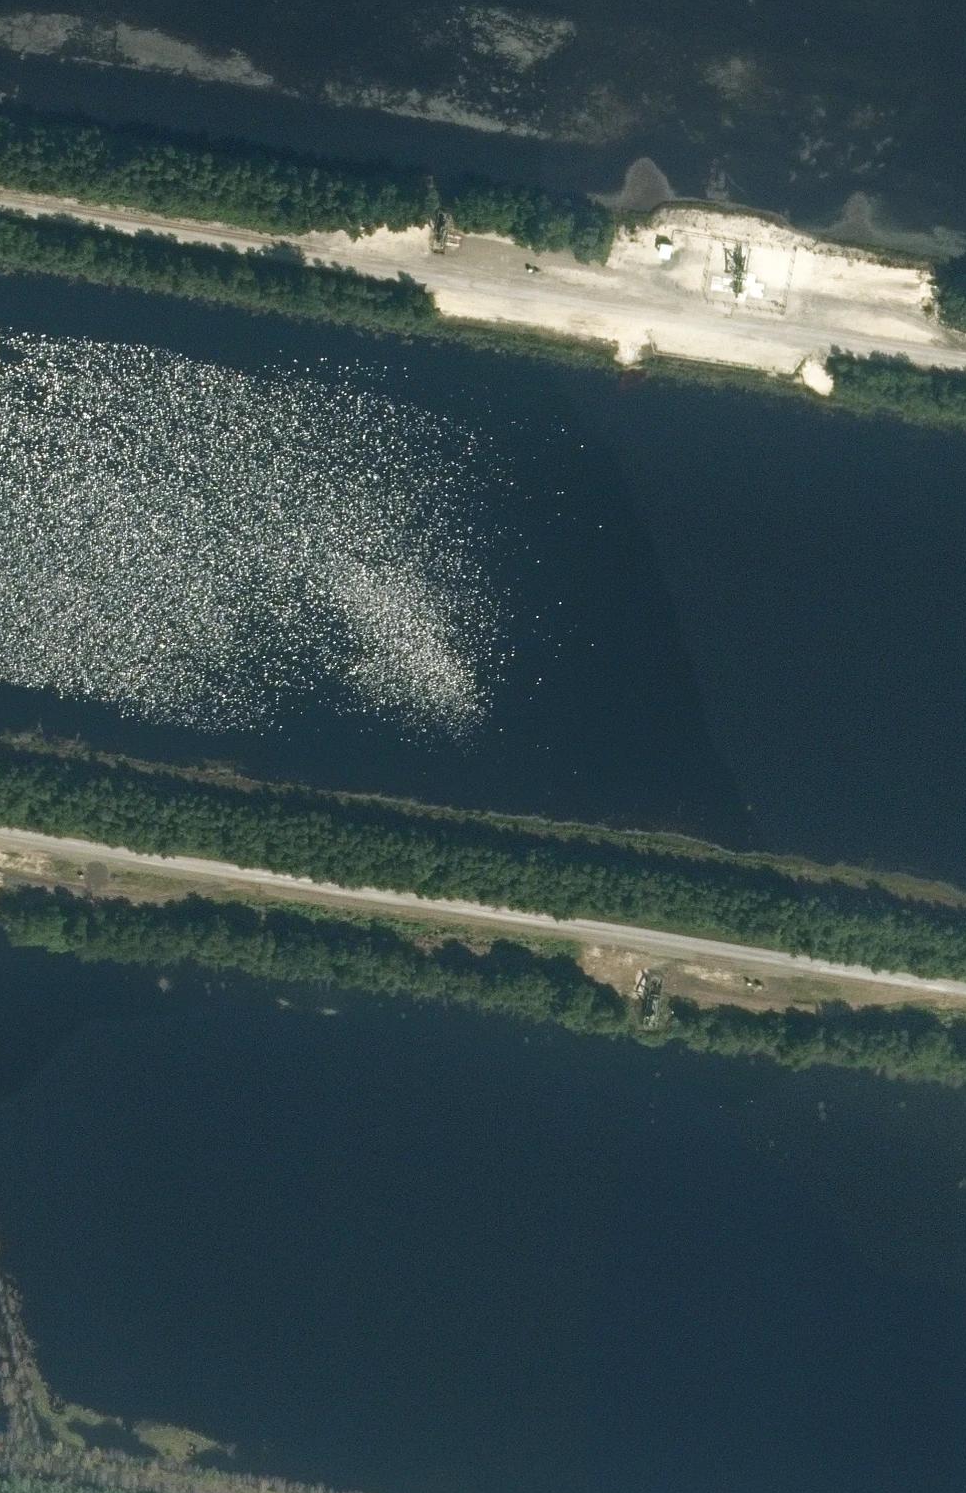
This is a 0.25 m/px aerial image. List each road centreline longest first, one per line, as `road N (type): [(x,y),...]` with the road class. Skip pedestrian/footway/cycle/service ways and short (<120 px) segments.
road 1 (track): [(965,973),(0,817)]
road 2 (track): [(0,193),(965,348)]

